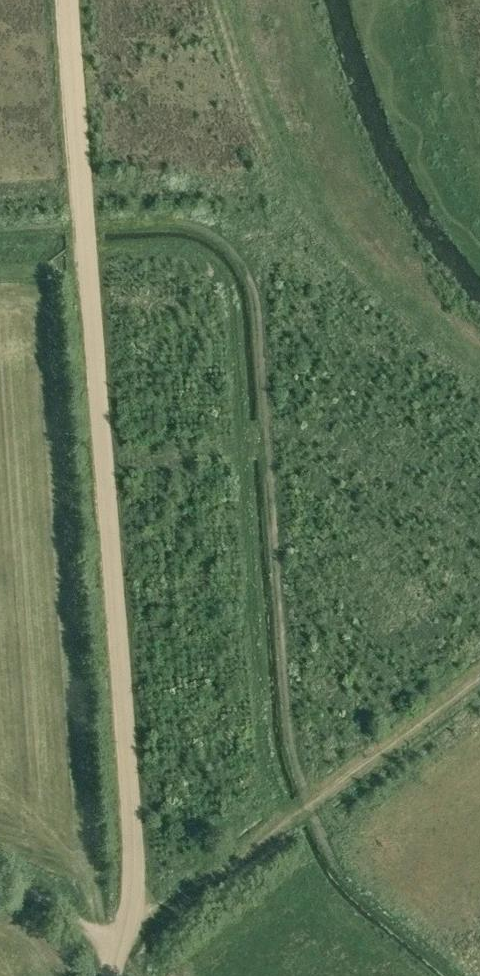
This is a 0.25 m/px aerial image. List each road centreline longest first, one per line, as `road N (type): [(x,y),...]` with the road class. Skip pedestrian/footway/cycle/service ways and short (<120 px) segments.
road 1 (track): [(108,946),(134,930),(132,893),(80,192)]
road 2 (track): [(479,674),(134,930)]
road 3 (track): [(80,192),(64,0)]
road 4 (track): [(108,946),(66,912),(0,880)]

